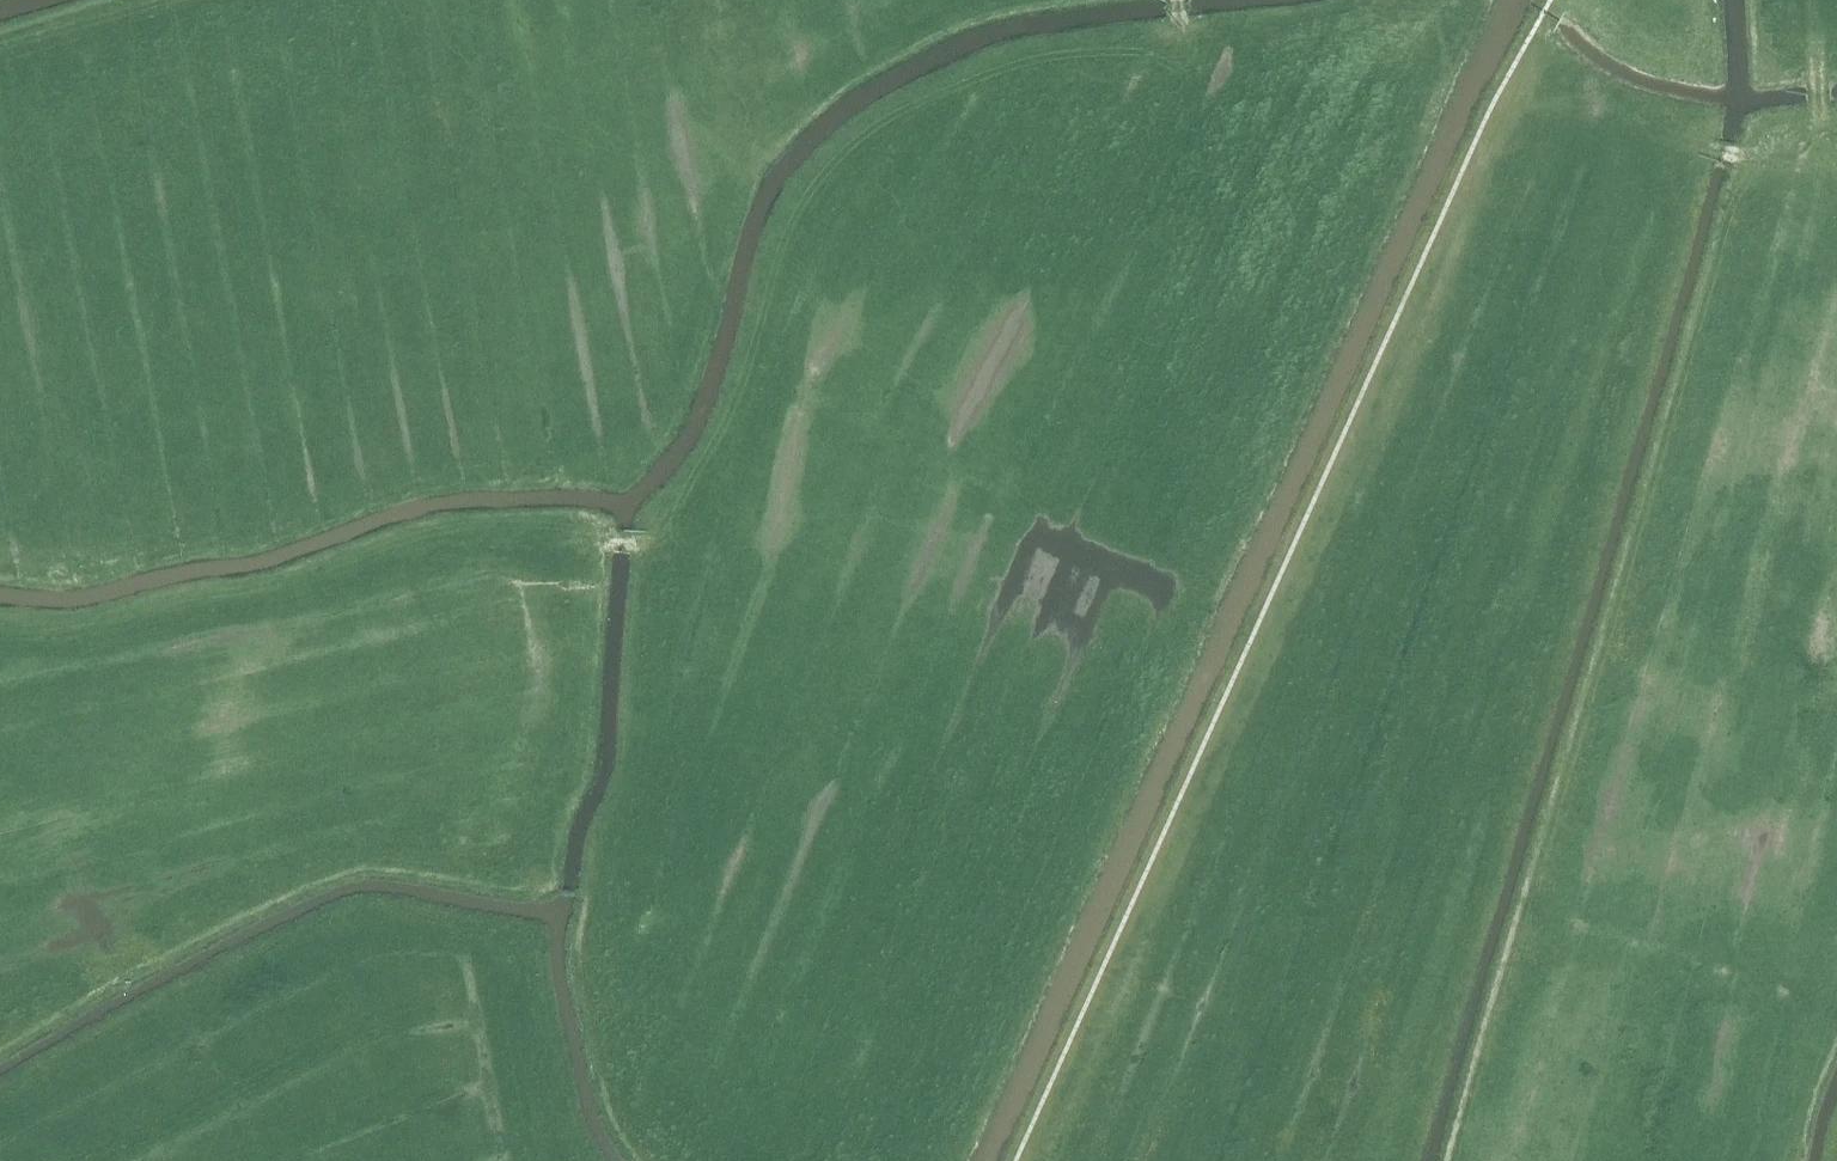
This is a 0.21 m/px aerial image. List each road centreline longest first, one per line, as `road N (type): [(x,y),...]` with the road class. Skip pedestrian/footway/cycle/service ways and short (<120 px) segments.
road 1 (track): [(1795,0),(1817,60),(1822,108),(1816,138),(1794,157),(1718,151),(1503,90)]

